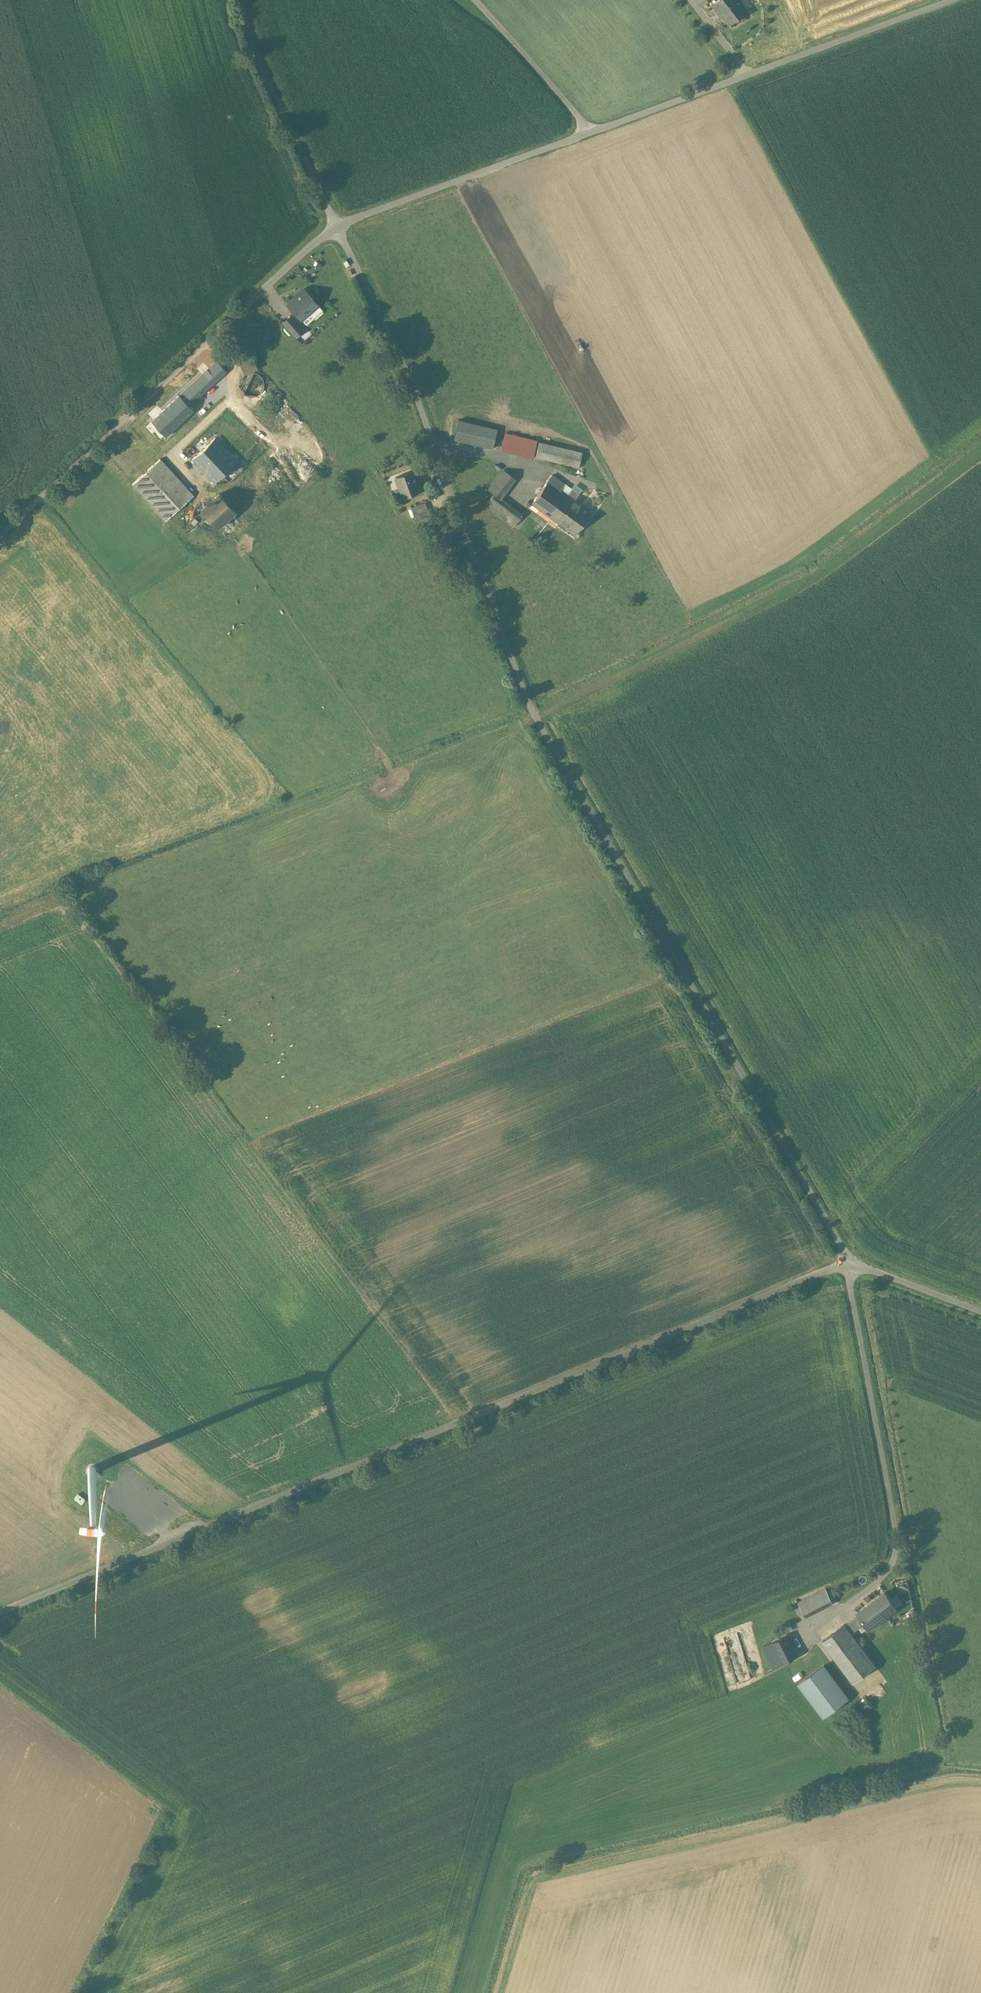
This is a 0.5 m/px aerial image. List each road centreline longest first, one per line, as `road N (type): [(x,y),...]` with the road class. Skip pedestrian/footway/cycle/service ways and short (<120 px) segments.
road 1 (unclassified): [(338,229),(407,376),(530,706),(850,1264)]
road 2 (unclassified): [(850,1264),(0,1613)]
road 3 (unclassified): [(953,0),(338,229)]
road 4 (unclassified): [(338,229),(0,535)]
road 5 (unclassified): [(243,0),(253,42),(338,229)]
road 6 (unclassified): [(980,1313),(850,1264)]

